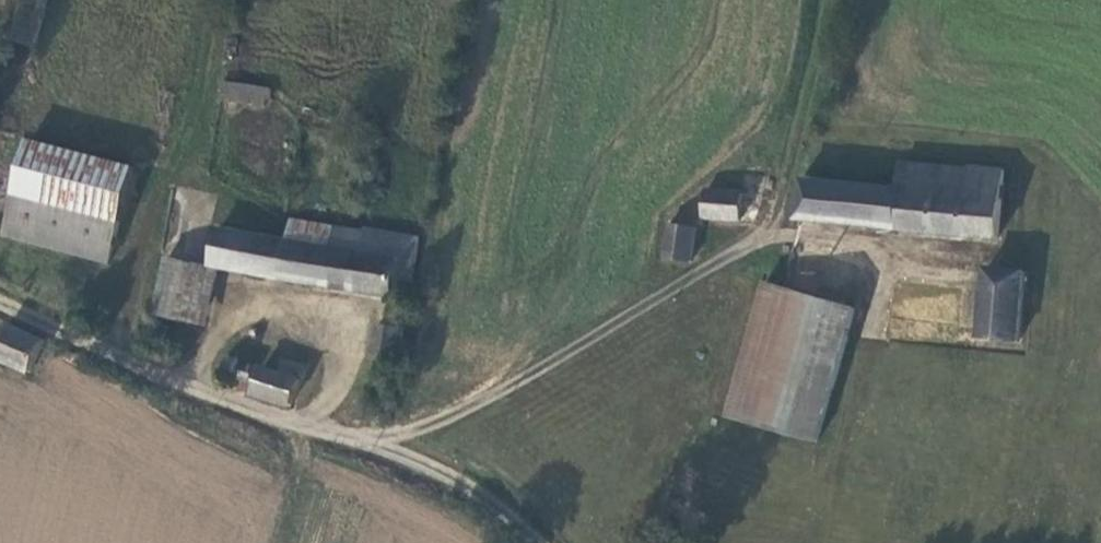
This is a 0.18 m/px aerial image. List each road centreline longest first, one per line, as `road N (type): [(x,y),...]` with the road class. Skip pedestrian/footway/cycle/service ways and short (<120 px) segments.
road 1 (unclassified): [(0,309),(525,516),(552,542)]
road 2 (track): [(372,455),(764,244)]

